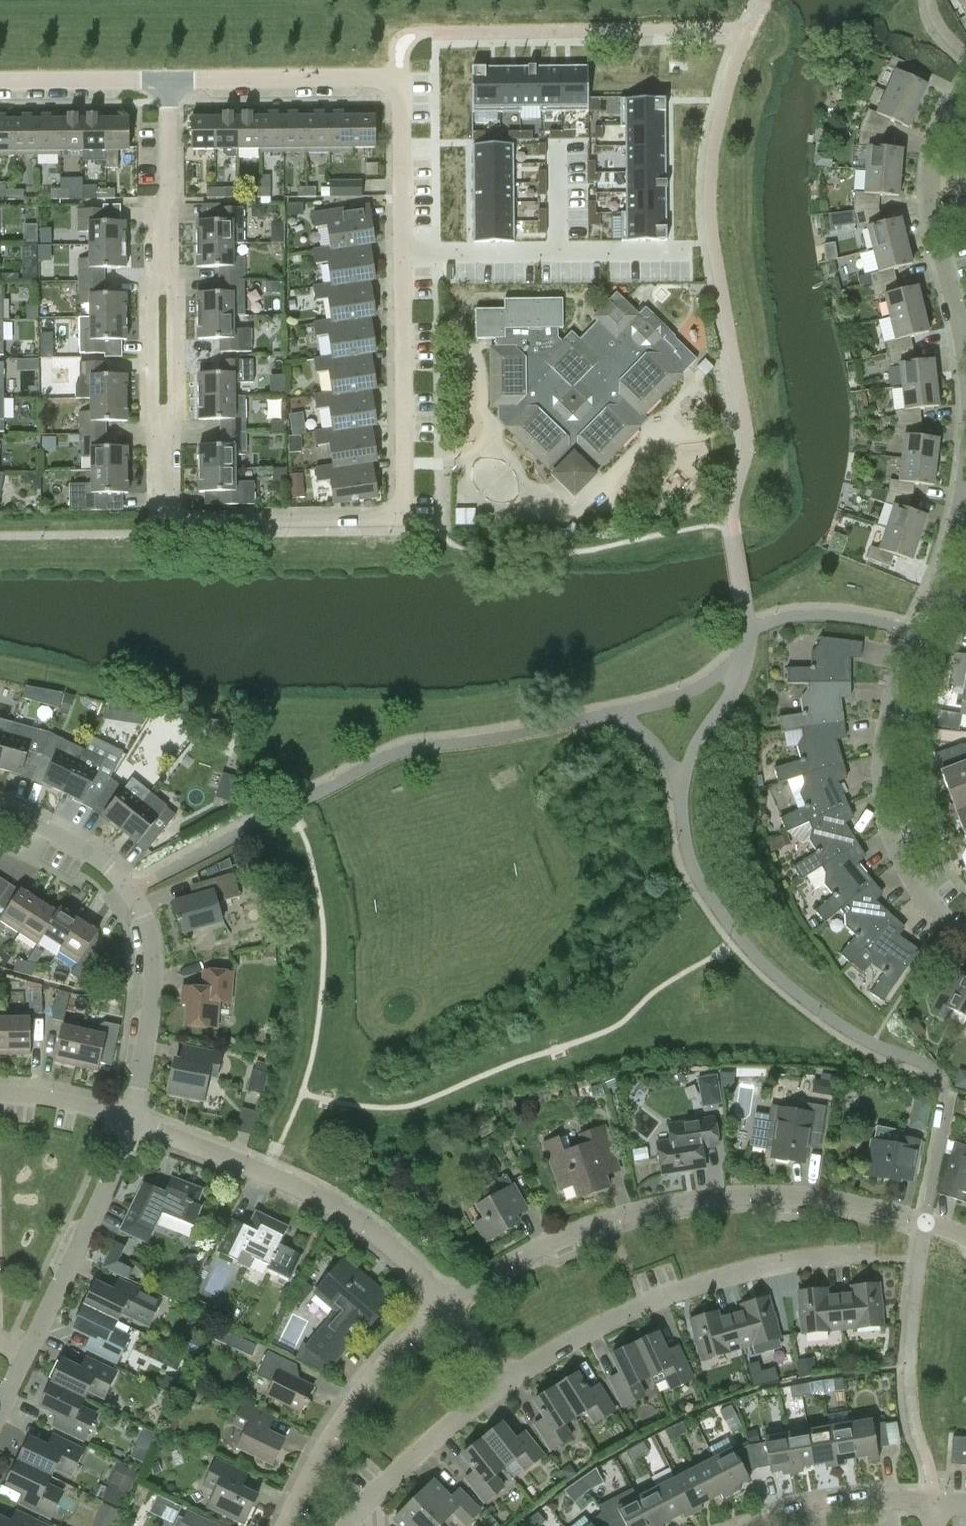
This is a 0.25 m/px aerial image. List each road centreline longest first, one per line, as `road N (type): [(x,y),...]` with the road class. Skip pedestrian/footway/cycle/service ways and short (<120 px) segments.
road 1 (residential): [(390,520),(406,487),(398,89),(165,91)]
road 2 (residential): [(965,1238),(870,1210),(747,1198),(617,1219),(439,1300)]
road 3 (residential): [(965,81),(939,118),(926,180),(949,300),(958,420),(951,496),(927,589)]
road 4 (residential): [(494,1381),(598,1323),(677,1291),(874,1255)]
road 5 (residential): [(927,589),(881,728),(879,782),(885,831),(905,875),(965,933)]
road 6 (residential): [(0,813),(90,856),(128,892),(145,930),(151,1015),(129,1114)]
road 7 (residential): [(439,1300),(393,1243),(334,1204),(129,1114)]
road 8 (residential): [(390,520),(186,520),(169,495),(164,418)]
road 9 (residential): [(439,1300),(326,1441),(284,1525)]
road 10 (residential): [(129,1114),(24,1364)]
road 11 (residential): [(350,1525),(494,1381)]
road 12 (residential): [(166,275),(165,91)]
road 13 (residential): [(165,91),(0,91)]
road 14 (residential): [(775,1525),(863,1505),(932,1502)]
road 15 (residential): [(166,275),(156,294),(157,404),(164,418)]
road 16 (residential): [(164,418),(173,401),(166,275)]
road 17 (residential): [(129,1114),(0,1090)]

